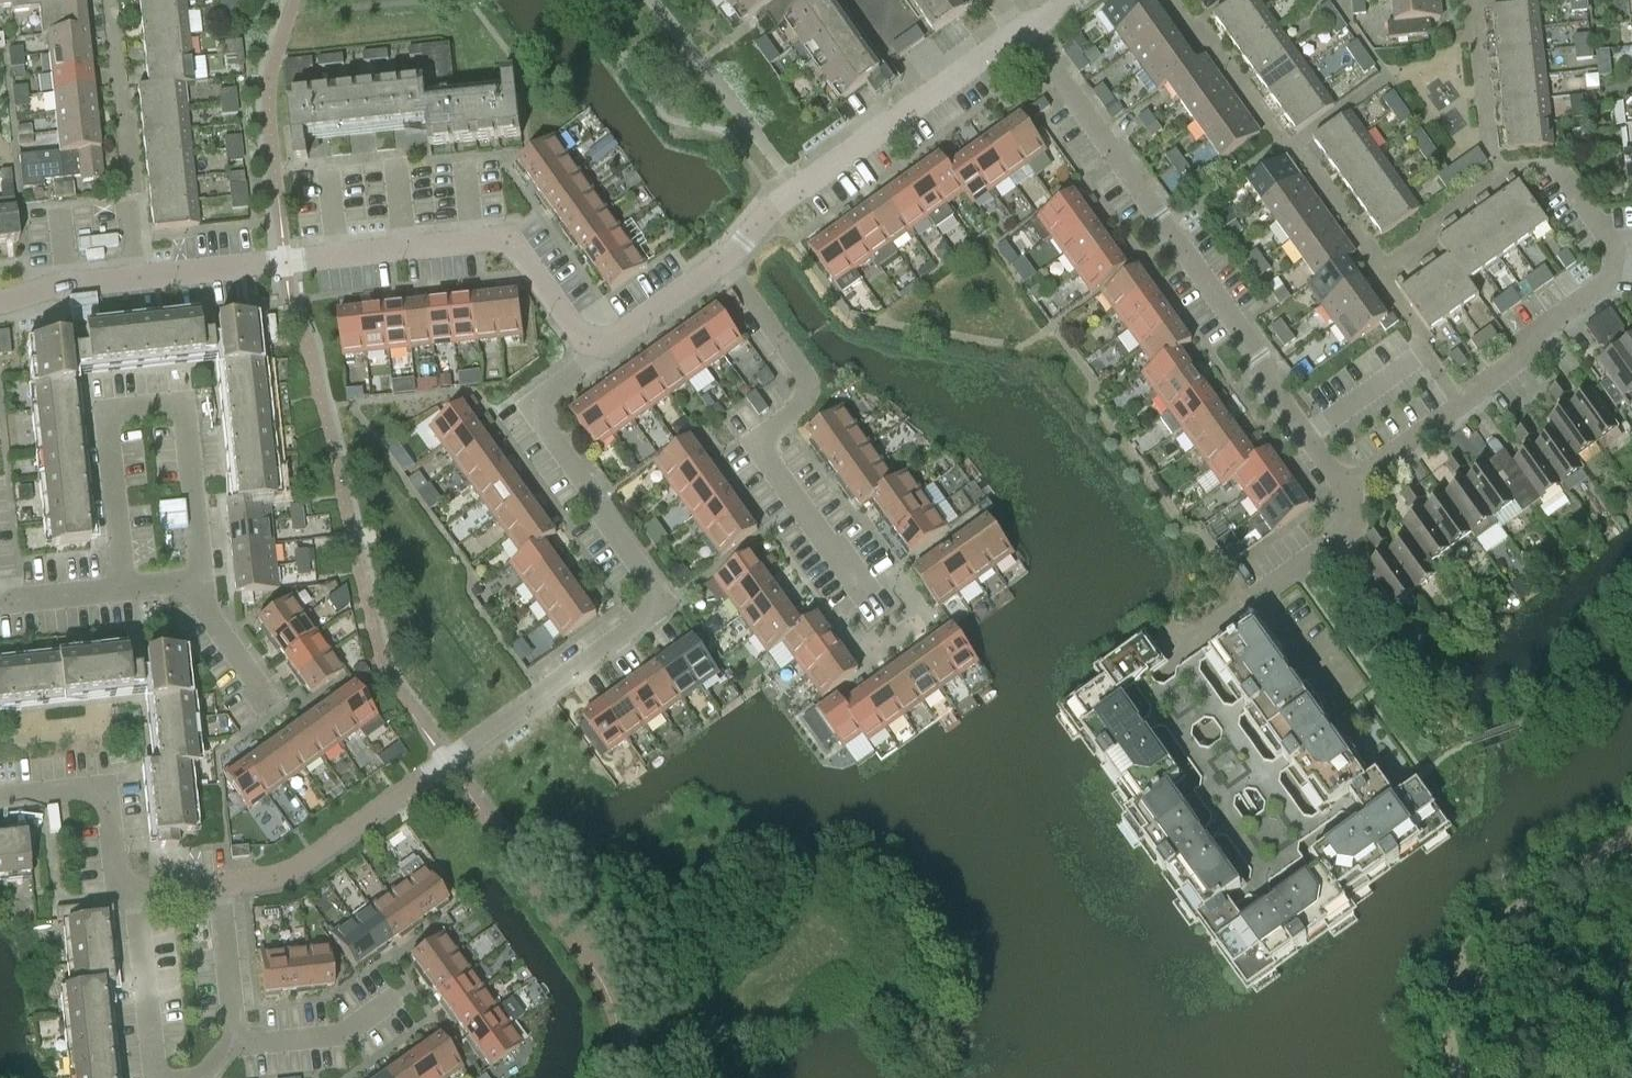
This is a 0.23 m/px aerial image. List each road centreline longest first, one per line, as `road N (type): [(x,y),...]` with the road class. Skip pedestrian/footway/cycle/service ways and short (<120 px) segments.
road 1 (residential): [(220,886),(296,869),(644,617),(649,580),(538,417),(544,396),(588,365),(602,342)]
road 2 (residential): [(1309,437),(1027,30)]
road 3 (residential): [(127,591),(107,412),(180,403),(199,566),(186,583)]
road 4 (residential): [(864,592),(755,442),(805,403),(810,383),(727,261)]
road 5 (residential): [(727,261),(778,202),(1027,30)]
road 6 (residential): [(1345,487),(1516,361),(1545,326),(1608,279),(1616,244)]
road 7 (residential): [(285,261),(499,240),(516,250),(578,333),(602,342)]
road 8 (residential): [(285,261),(67,285),(0,303)]
road 9 (residential): [(134,895),(118,883),(110,816),(99,797),(78,790),(0,797)]
road 10 (residential): [(176,1077),(153,1056),(134,895)]
road 11 (residential): [(129,190),(110,0)]
road 12 (residential): [(396,998),(338,1036),(238,1046)]
road 13 (residential): [(238,1046),(220,886)]
road 14 (residential): [(1259,593),(1341,533),(1349,509),(1345,487)]
road 15 (residential): [(602,342),(727,261)]
road 16 (residential): [(1345,710),(1259,593)]
road 17 (residential): [(186,583),(270,697)]
road 18 (residential): [(1309,437),(1422,355)]
road 19 (residential): [(0,592),(32,602),(127,591)]

